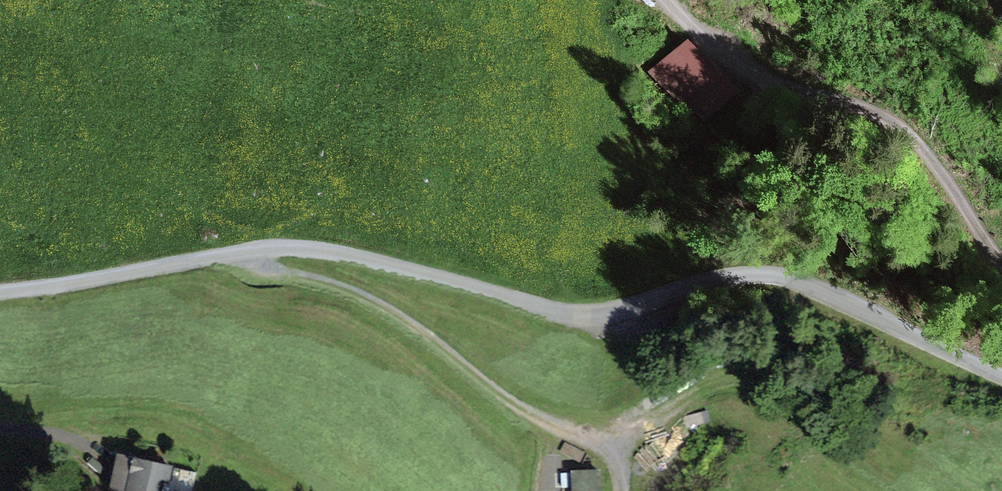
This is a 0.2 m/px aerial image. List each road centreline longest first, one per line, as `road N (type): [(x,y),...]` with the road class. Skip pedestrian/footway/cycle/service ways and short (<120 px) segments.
road 1 (unclassified): [(1001,373),(835,296),(763,276),(717,278),(601,315),(563,314),(354,258),(272,247),(0,292)]
road 2 (track): [(244,250),(267,268),(354,292),(416,328),(549,440),(619,459),(621,490)]
road 3 (track): [(1001,262),(936,163),(889,121),(763,77),(668,0)]

